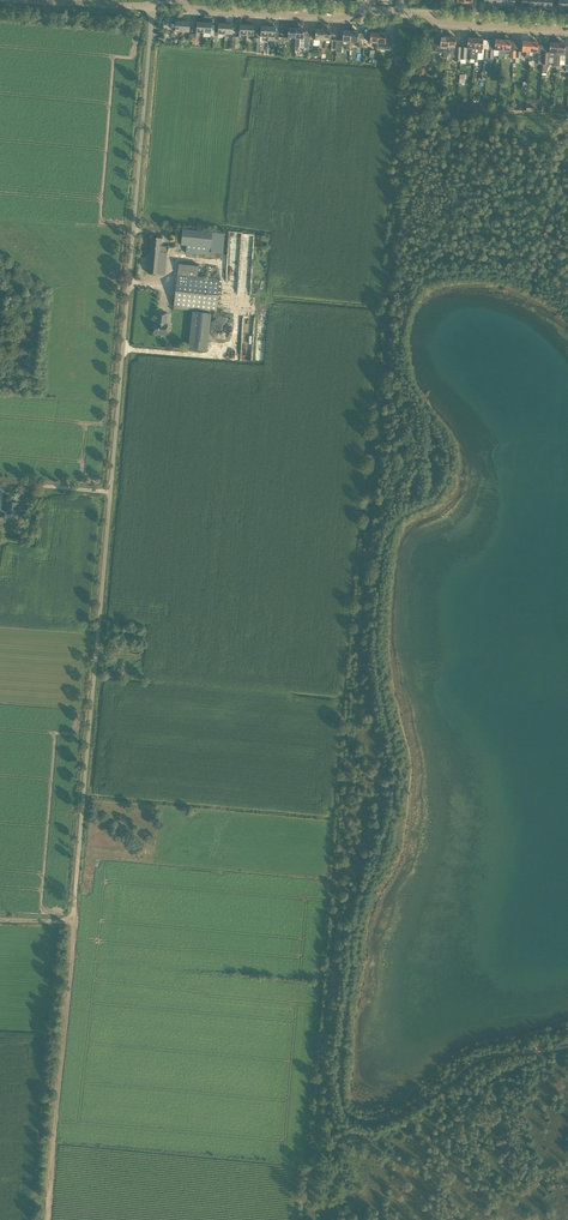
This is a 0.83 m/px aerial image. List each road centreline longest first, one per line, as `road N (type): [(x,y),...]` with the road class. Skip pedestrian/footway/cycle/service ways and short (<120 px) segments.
road 1 (unclassified): [(72,922),(153,7)]
road 2 (track): [(43,1219),(72,922),(0,920)]
road 3 (residential): [(401,12),(359,10),(349,18),(234,12)]
road 4 (residential): [(567,31),(442,24),(401,12)]

